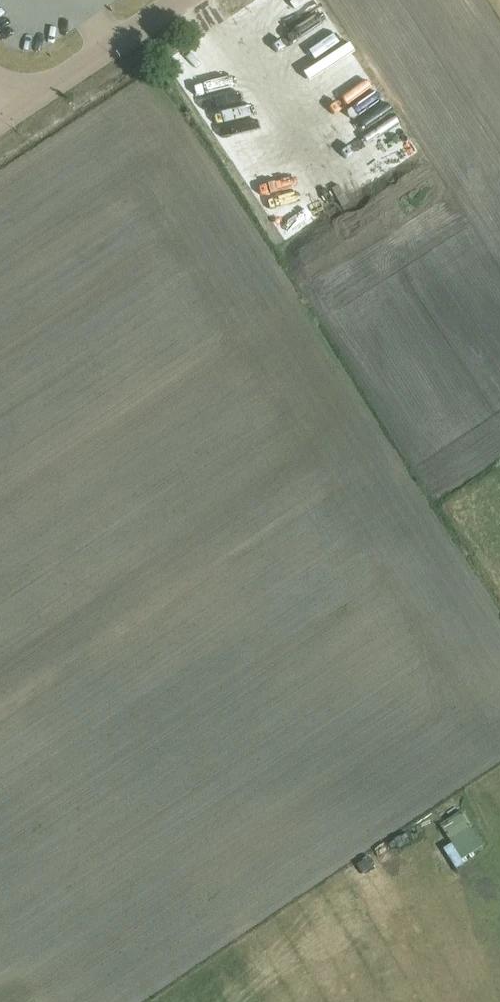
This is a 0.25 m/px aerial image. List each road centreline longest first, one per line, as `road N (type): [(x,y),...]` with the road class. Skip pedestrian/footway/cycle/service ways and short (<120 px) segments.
road 1 (unclassified): [(10,115),(181,0)]

